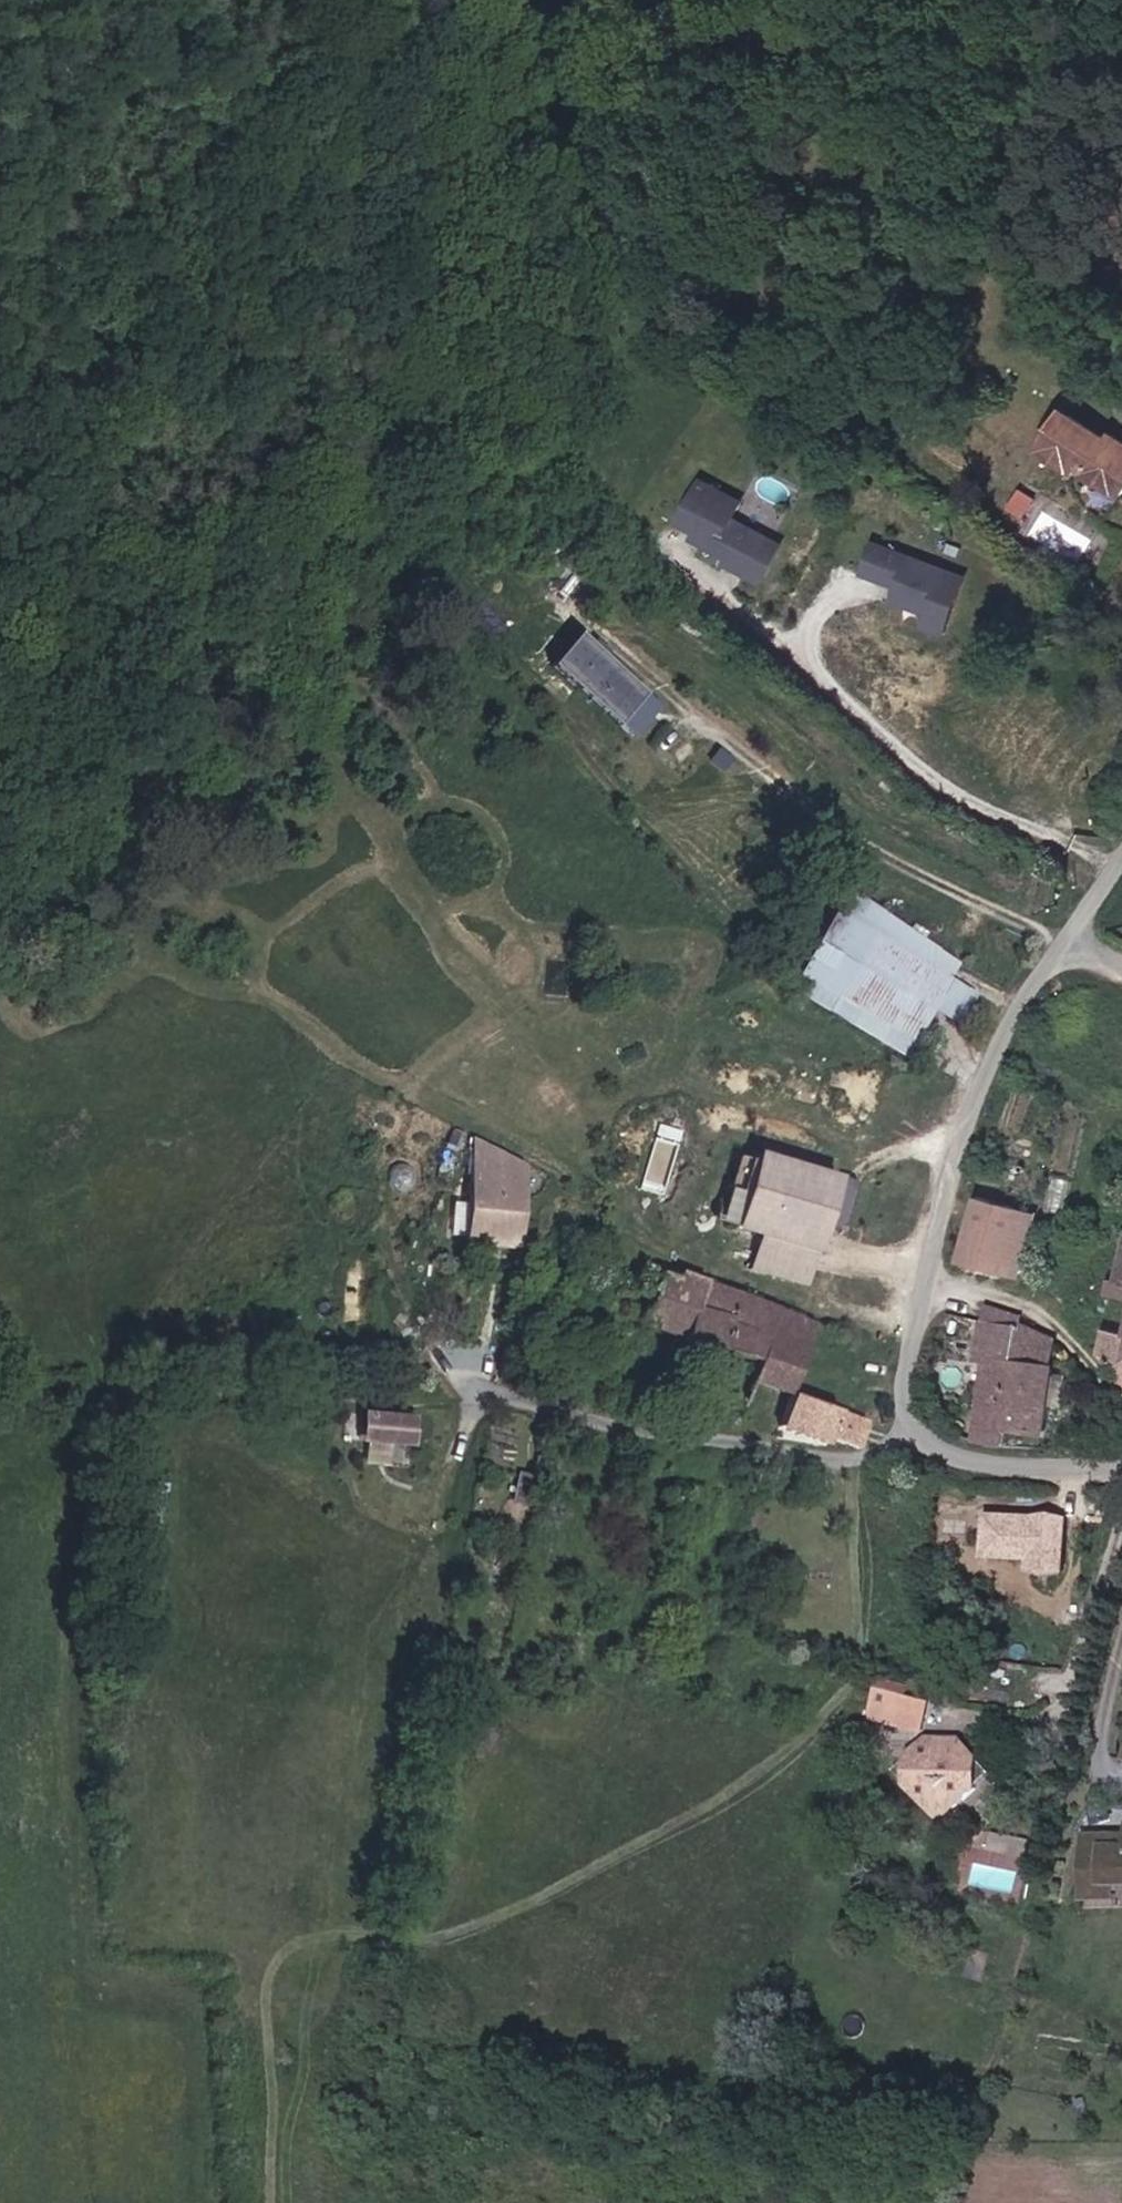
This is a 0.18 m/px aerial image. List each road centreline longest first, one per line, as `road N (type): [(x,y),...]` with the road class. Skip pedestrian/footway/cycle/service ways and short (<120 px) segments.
road 1 (unclassified): [(930,1280),(949,1199),(1031,992),(1121,865)]
road 2 (residential): [(933,1444),(855,1473),(486,1410)]
road 3 (residential): [(1121,1390),(1079,1335),(1032,1302),(930,1280)]
road 4 (unclassified): [(1121,1474),(974,1463),(933,1444)]
road 5 (unclassified): [(933,1444),(913,1390),(930,1280)]

